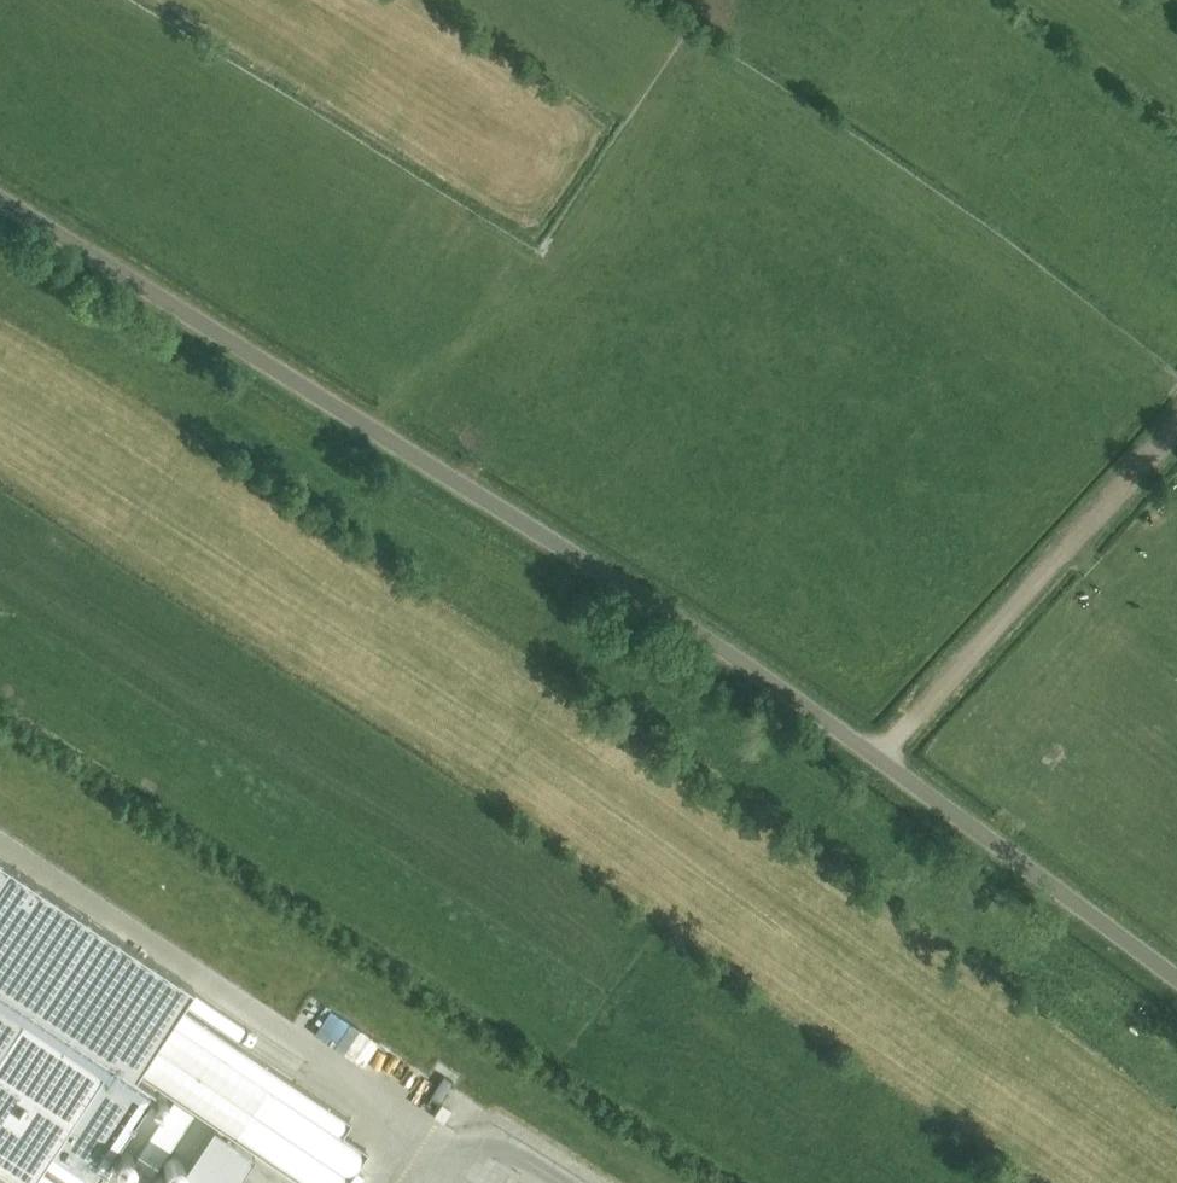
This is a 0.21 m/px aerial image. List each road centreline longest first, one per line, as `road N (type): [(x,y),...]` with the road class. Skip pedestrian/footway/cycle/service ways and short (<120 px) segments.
road 1 (unclassified): [(1176,978),(876,757),(223,329),(0,198)]
road 2 (track): [(1176,427),(876,757)]

